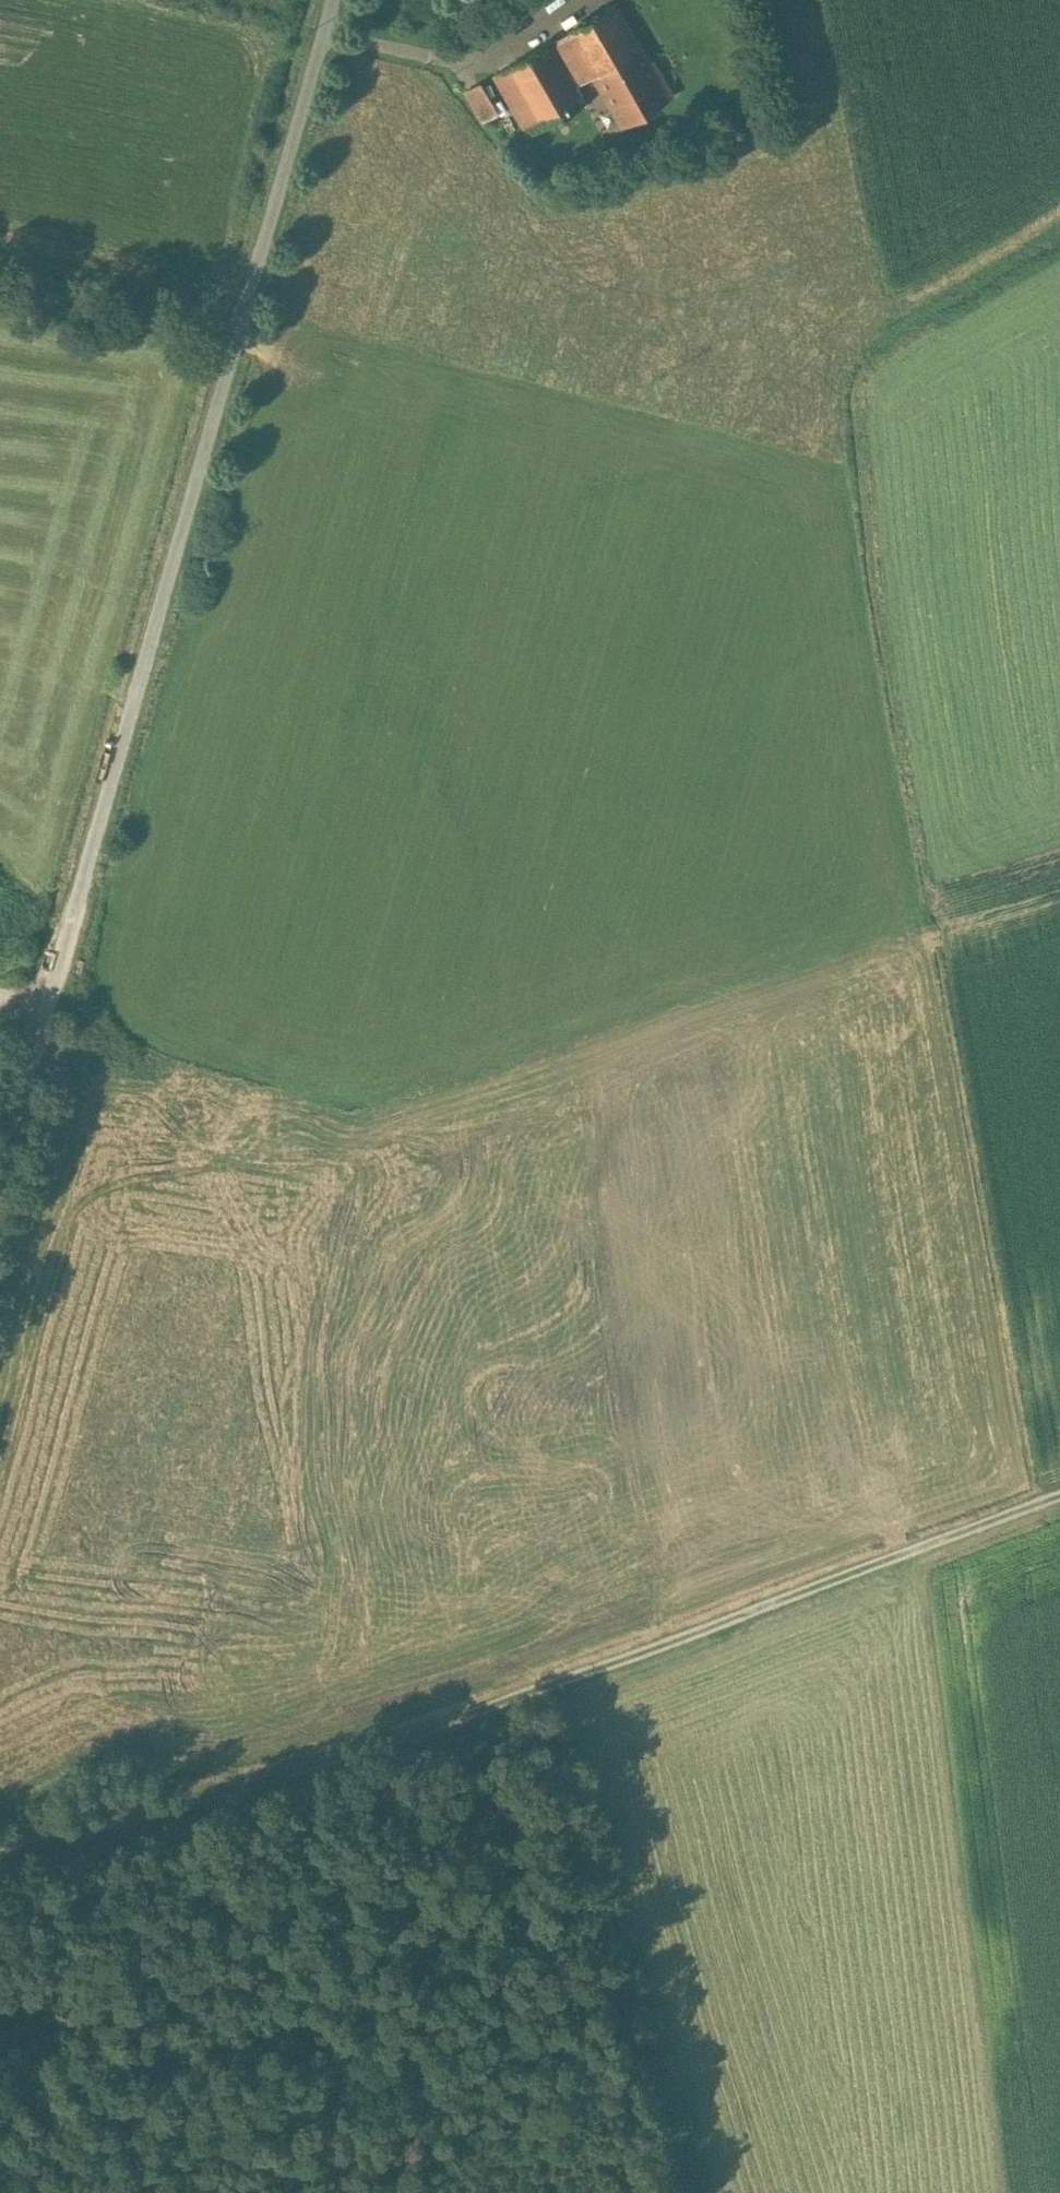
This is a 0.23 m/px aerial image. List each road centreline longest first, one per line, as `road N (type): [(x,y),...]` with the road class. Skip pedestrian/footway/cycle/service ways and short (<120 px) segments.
road 1 (unclassified): [(329,0),(0,1192)]
road 2 (track): [(1059,1491),(445,1728),(0,1854)]

